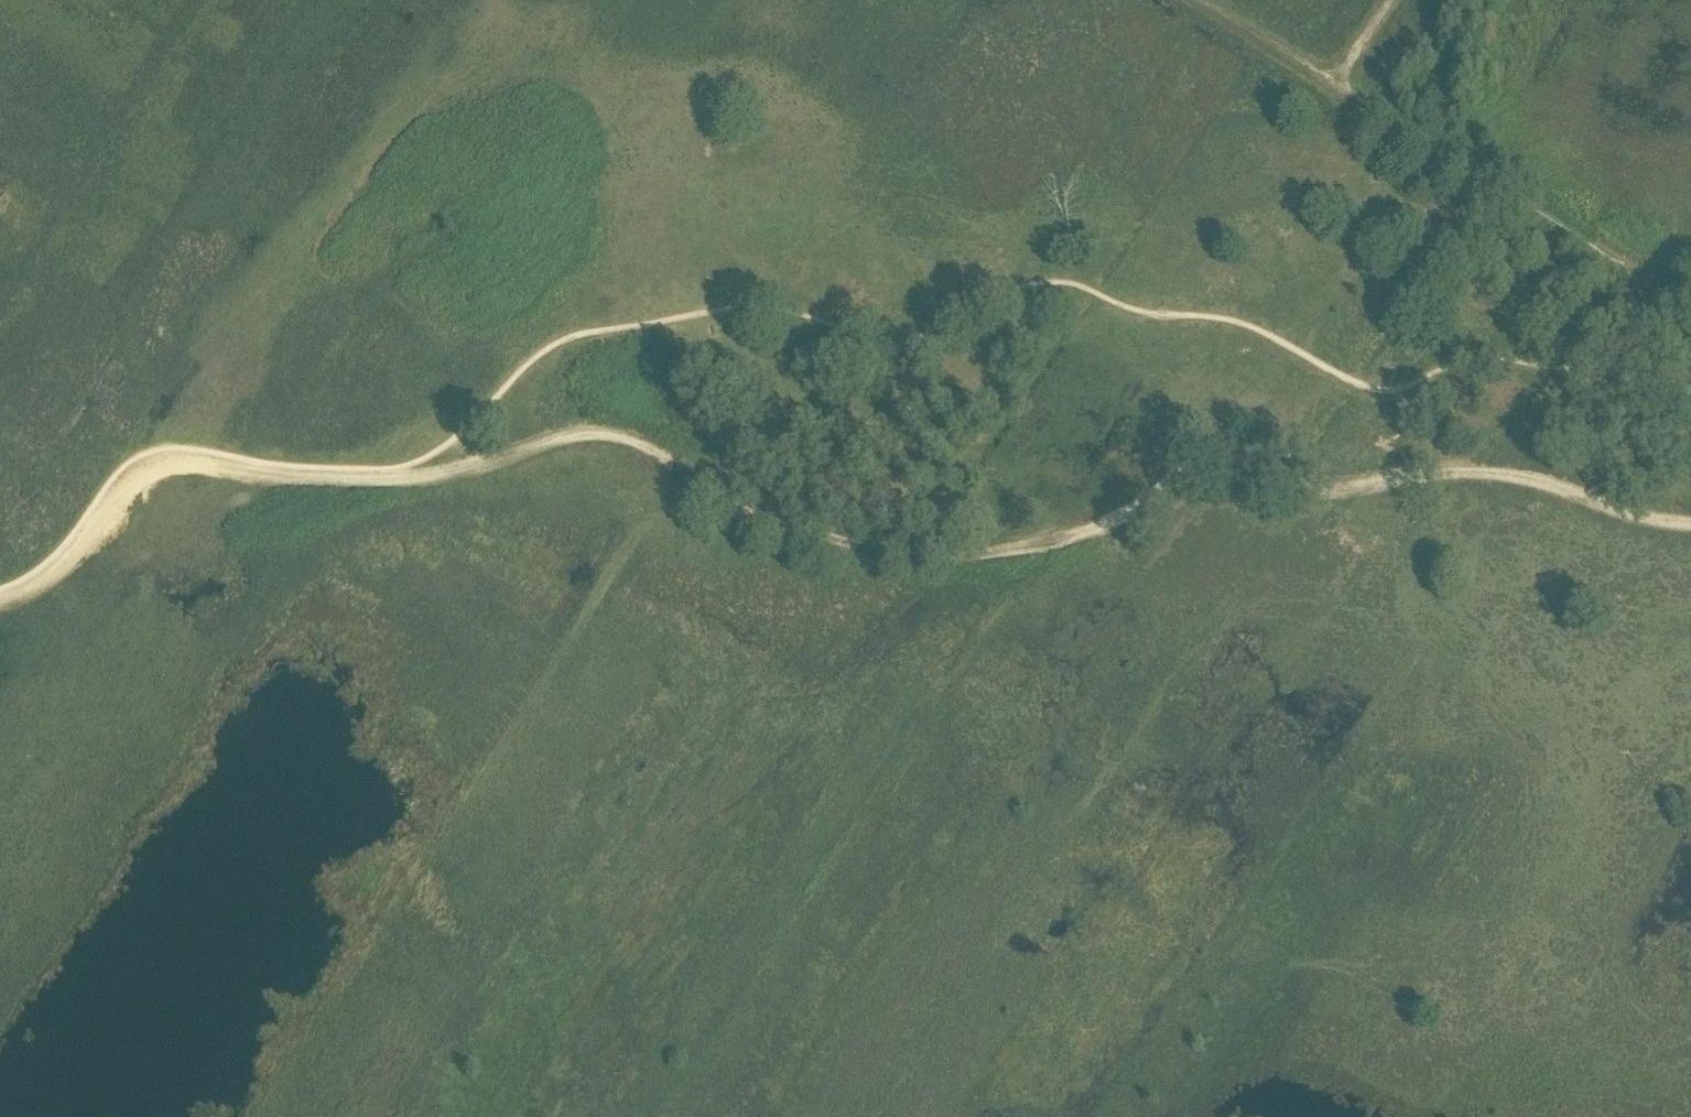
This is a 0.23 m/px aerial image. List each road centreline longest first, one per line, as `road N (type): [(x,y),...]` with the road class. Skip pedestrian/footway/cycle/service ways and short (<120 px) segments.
road 1 (track): [(1690,530),(1475,473),(1336,494),(1233,453),(1196,463),(1131,511),(1088,531),(1025,550),(930,561),(784,528),(725,502),(629,438),(593,429),(483,466),(412,478),(317,483),(186,464),(147,468),(51,580),(0,606)]

